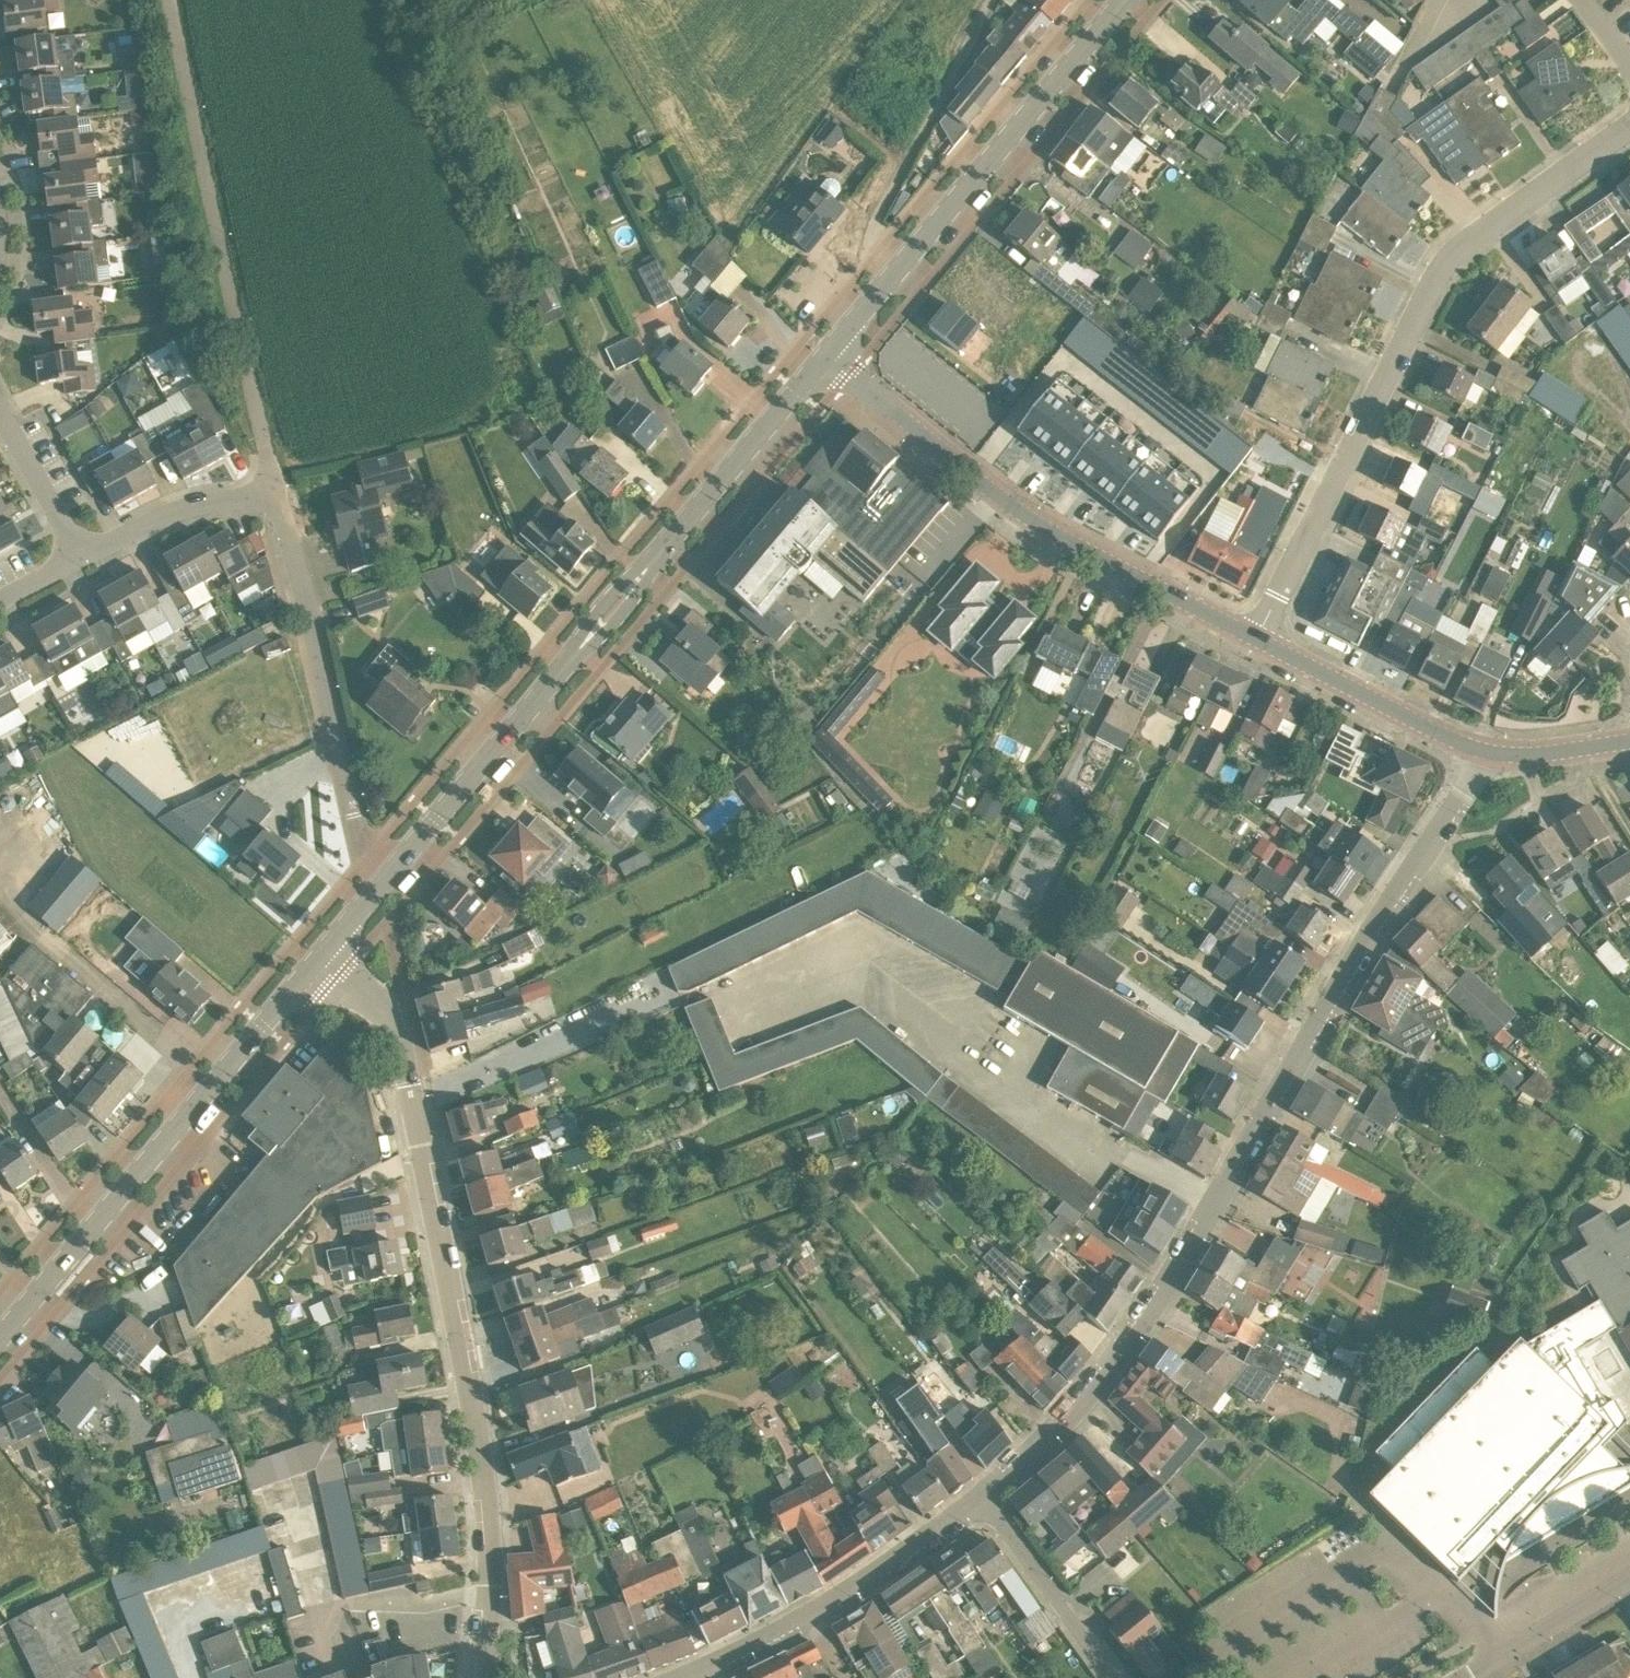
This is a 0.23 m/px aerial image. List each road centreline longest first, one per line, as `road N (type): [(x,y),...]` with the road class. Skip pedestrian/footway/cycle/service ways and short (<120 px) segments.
road 1 (residential): [(980,1500),(1097,1373),(1484,752)]
road 2 (tertiary): [(481,1677),(490,1561),(486,1465),(398,1045),(383,1016),(318,964)]
road 3 (tertiary): [(397,868),(826,358)]
road 4 (residential): [(1258,640),(1442,270),(1478,236),(1629,130)]
road 5 (residential): [(1258,640),(1025,515),(826,358)]
road 6 (unclassified): [(281,498),(171,0)]
road 7 (tertiary): [(0,1333),(318,964)]
road 8 (unclassified): [(375,850),(356,816),(281,498)]
road 9 (tertiary): [(900,272),(1127,0)]
road 10 (residential): [(690,1677),(838,1601),(980,1500)]
road 11 (unclassified): [(996,0),(875,224),(900,272)]
road 12 (residential): [(1484,752),(1258,640)]
road 13 (residential): [(1111,1677),(980,1500)]
road 14 (residential): [(79,557),(148,520),(281,498)]
road 15 (residential): [(79,557),(0,415)]
road 16 (residential): [(1500,1658),(1629,1580)]
road 17 (residential): [(1484,752),(1506,757),(1629,741)]
road 18 (tertiary): [(318,964),(397,868)]

